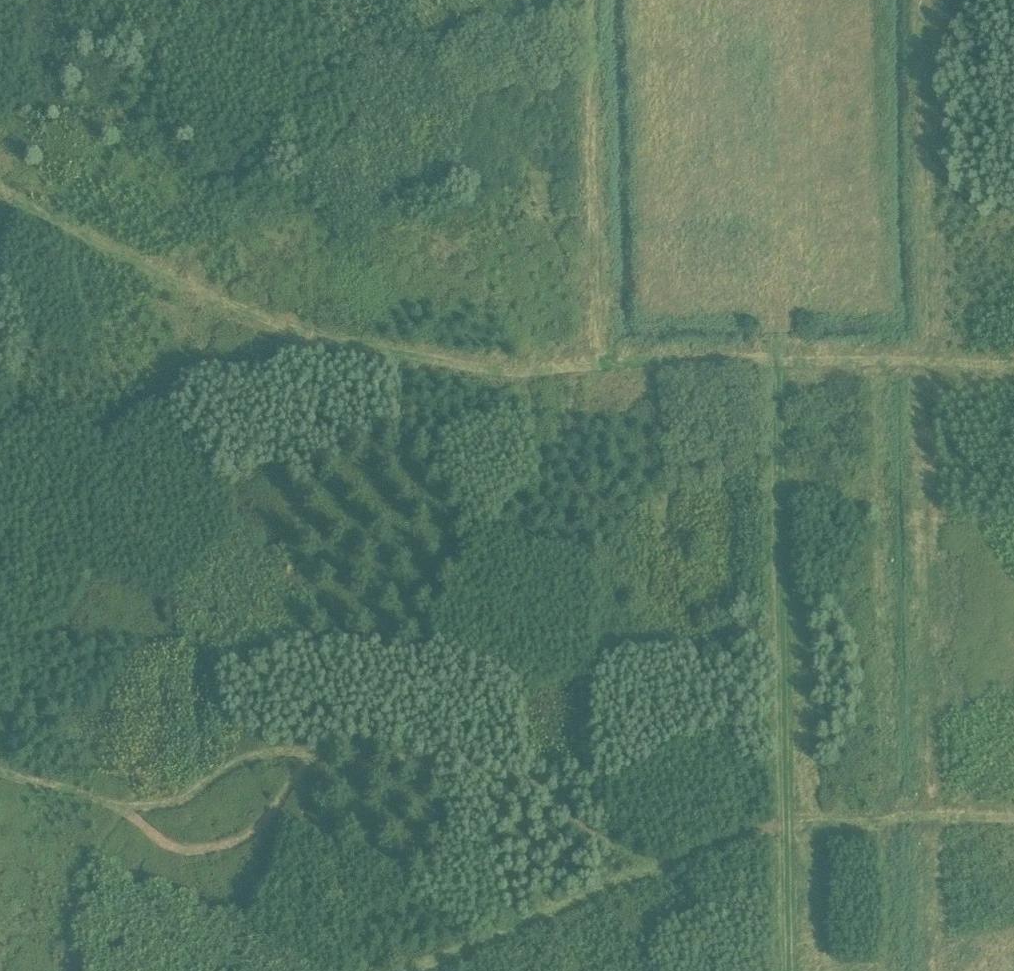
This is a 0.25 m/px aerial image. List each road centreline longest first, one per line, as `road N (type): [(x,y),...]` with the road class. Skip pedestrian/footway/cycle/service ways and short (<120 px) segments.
road 1 (track): [(789,970),(778,360)]

